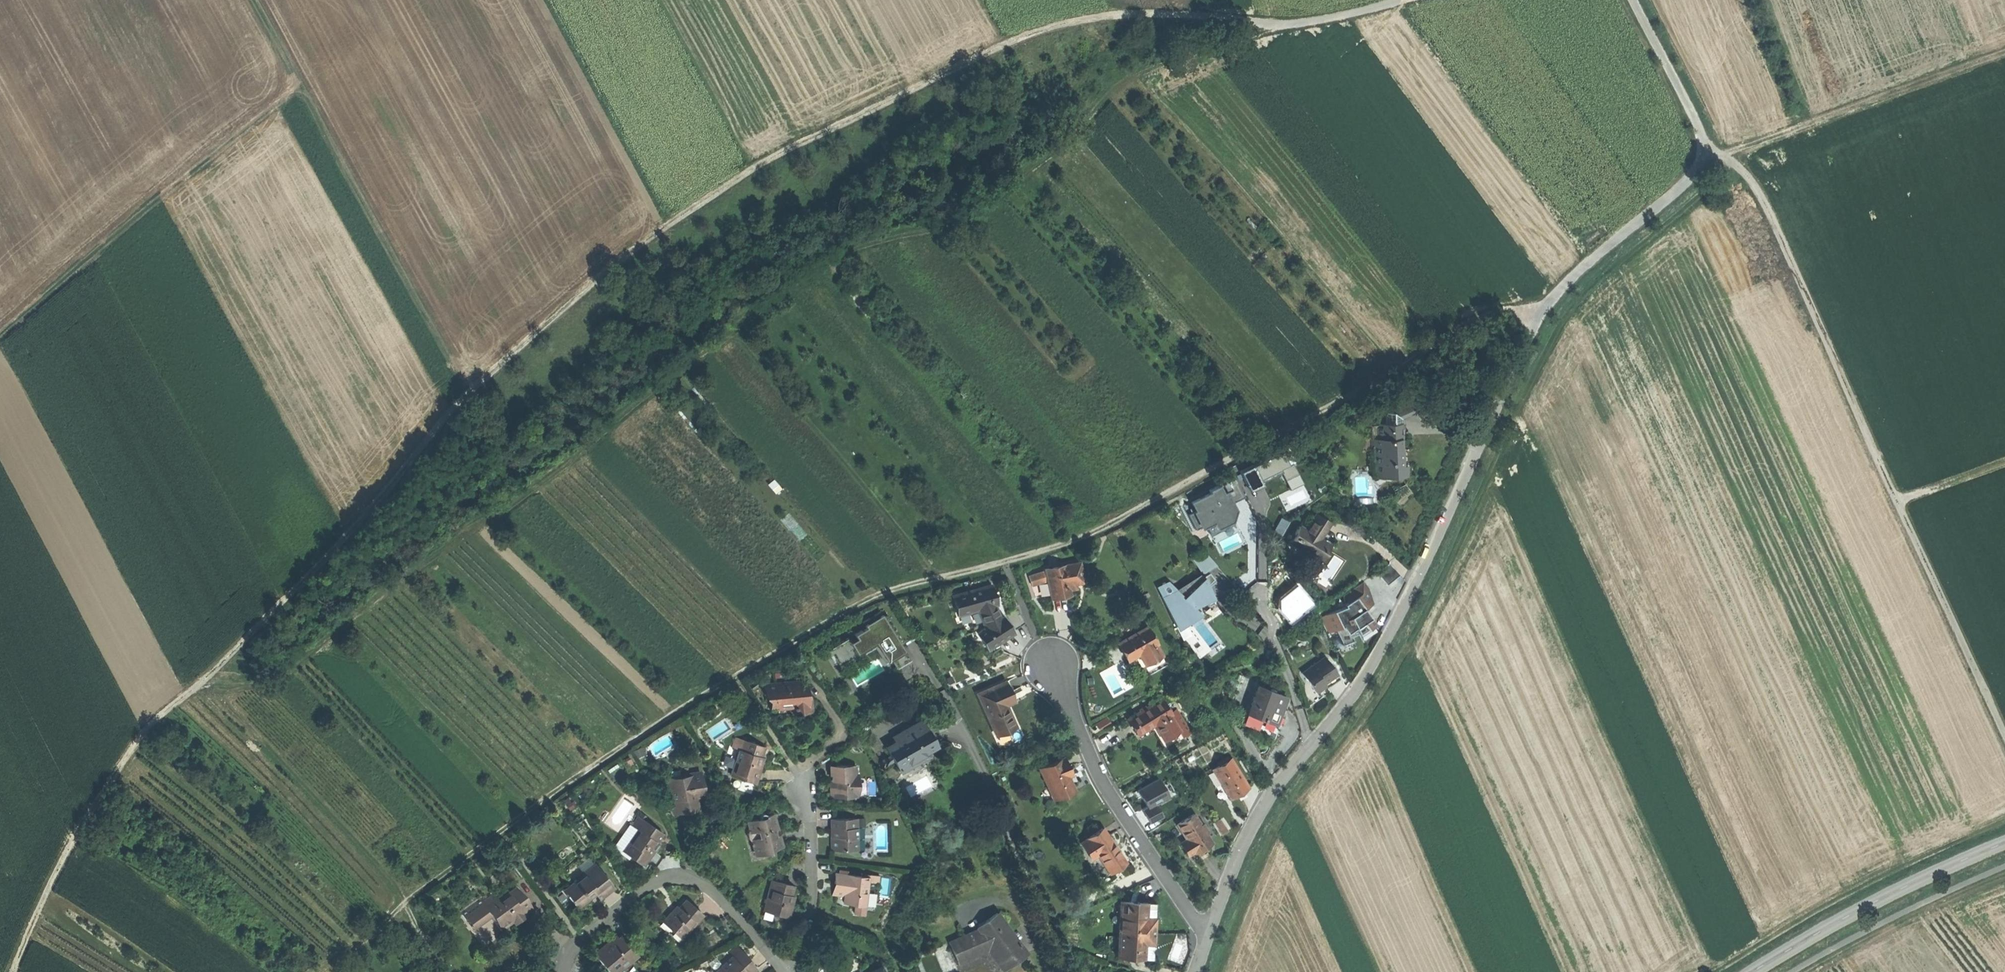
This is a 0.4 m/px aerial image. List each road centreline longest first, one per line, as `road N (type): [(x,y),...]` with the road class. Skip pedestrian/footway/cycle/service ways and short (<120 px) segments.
road 1 (track): [(15,971),(80,829),(143,735),(242,648),(467,395),(631,248),(775,152),(878,110),(1036,29),(1158,12),(1283,24),(1344,20),(1408,0)]
road 2 (track): [(1541,311),(1488,312),(1104,528),(862,601),(644,732),(314,971)]
road 3 (track): [(1283,24),(1119,85),(971,214),(873,239),(834,259),(264,683),(188,695)]
road 4 (residential): [(1210,931),(1237,854),(1270,795),(1341,710),(1390,634),(1541,311)]
road 5 (track): [(2004,728),(1752,181),(1710,149)]
road 6 (track): [(0,345),(296,87),(250,0)]
road 7 (track): [(296,87),(467,395)]
road 8 (residential): [(1210,931),(1106,780),(1054,666)]
road 9 (track): [(1725,155),(2004,53)]
road 10 (residential): [(781,971),(709,891),(680,877),(640,891),(568,952),(561,971)]
road 11 (tertiary): [(2004,843),(1876,899),(1753,971)]
road 12 (residential): [(790,971),(810,905),(803,796)]

